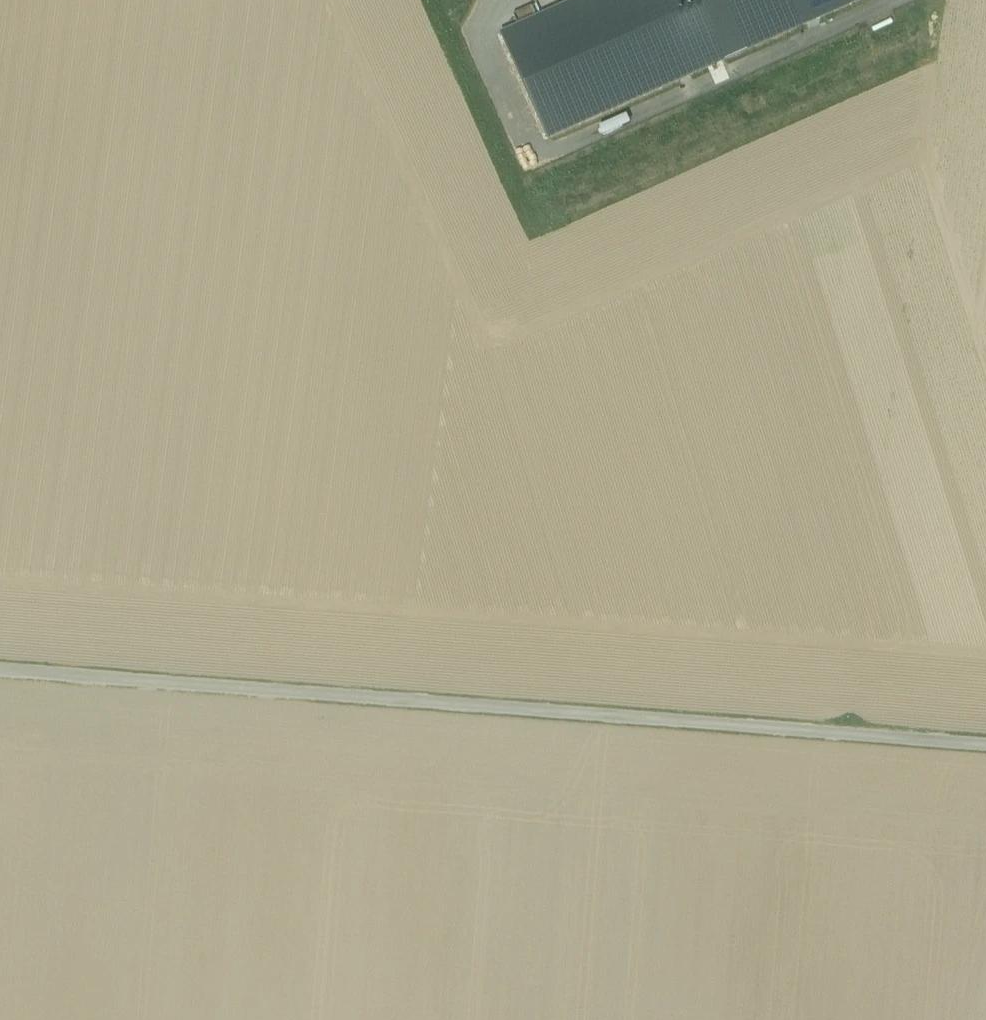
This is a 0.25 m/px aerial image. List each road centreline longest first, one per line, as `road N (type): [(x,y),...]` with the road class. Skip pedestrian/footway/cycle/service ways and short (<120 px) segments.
road 1 (unclassified): [(985,746),(0,674)]

